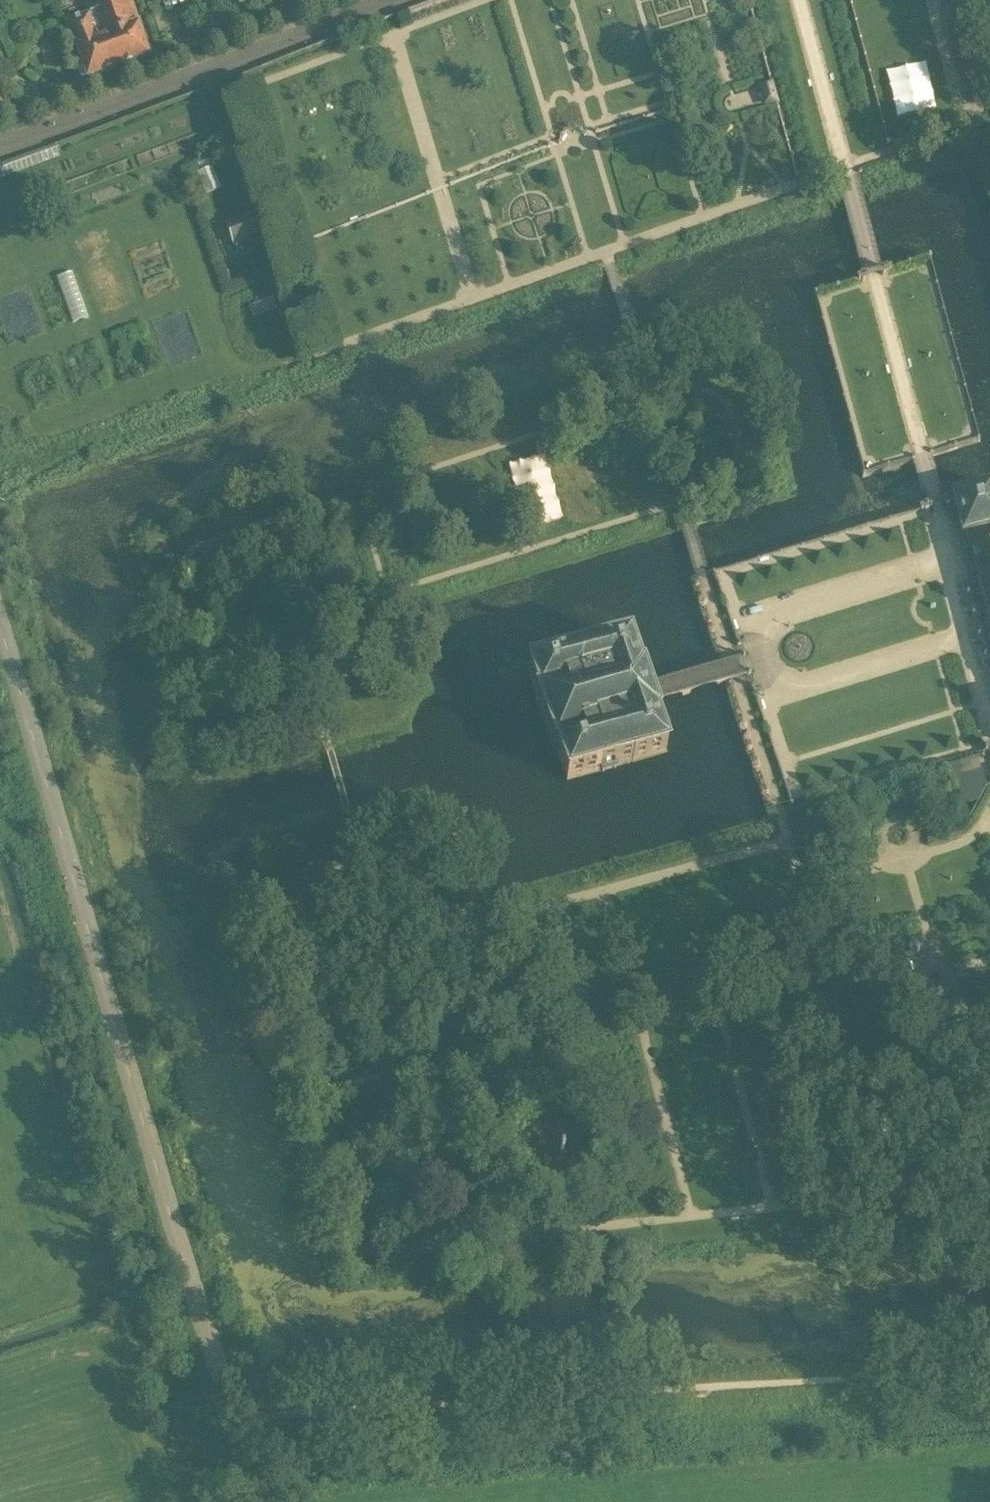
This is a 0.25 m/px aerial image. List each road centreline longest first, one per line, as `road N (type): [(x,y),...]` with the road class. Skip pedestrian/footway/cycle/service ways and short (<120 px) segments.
road 1 (secondary): [(257,1501),(0,627)]
road 2 (tertiary): [(0,145),(391,0)]

